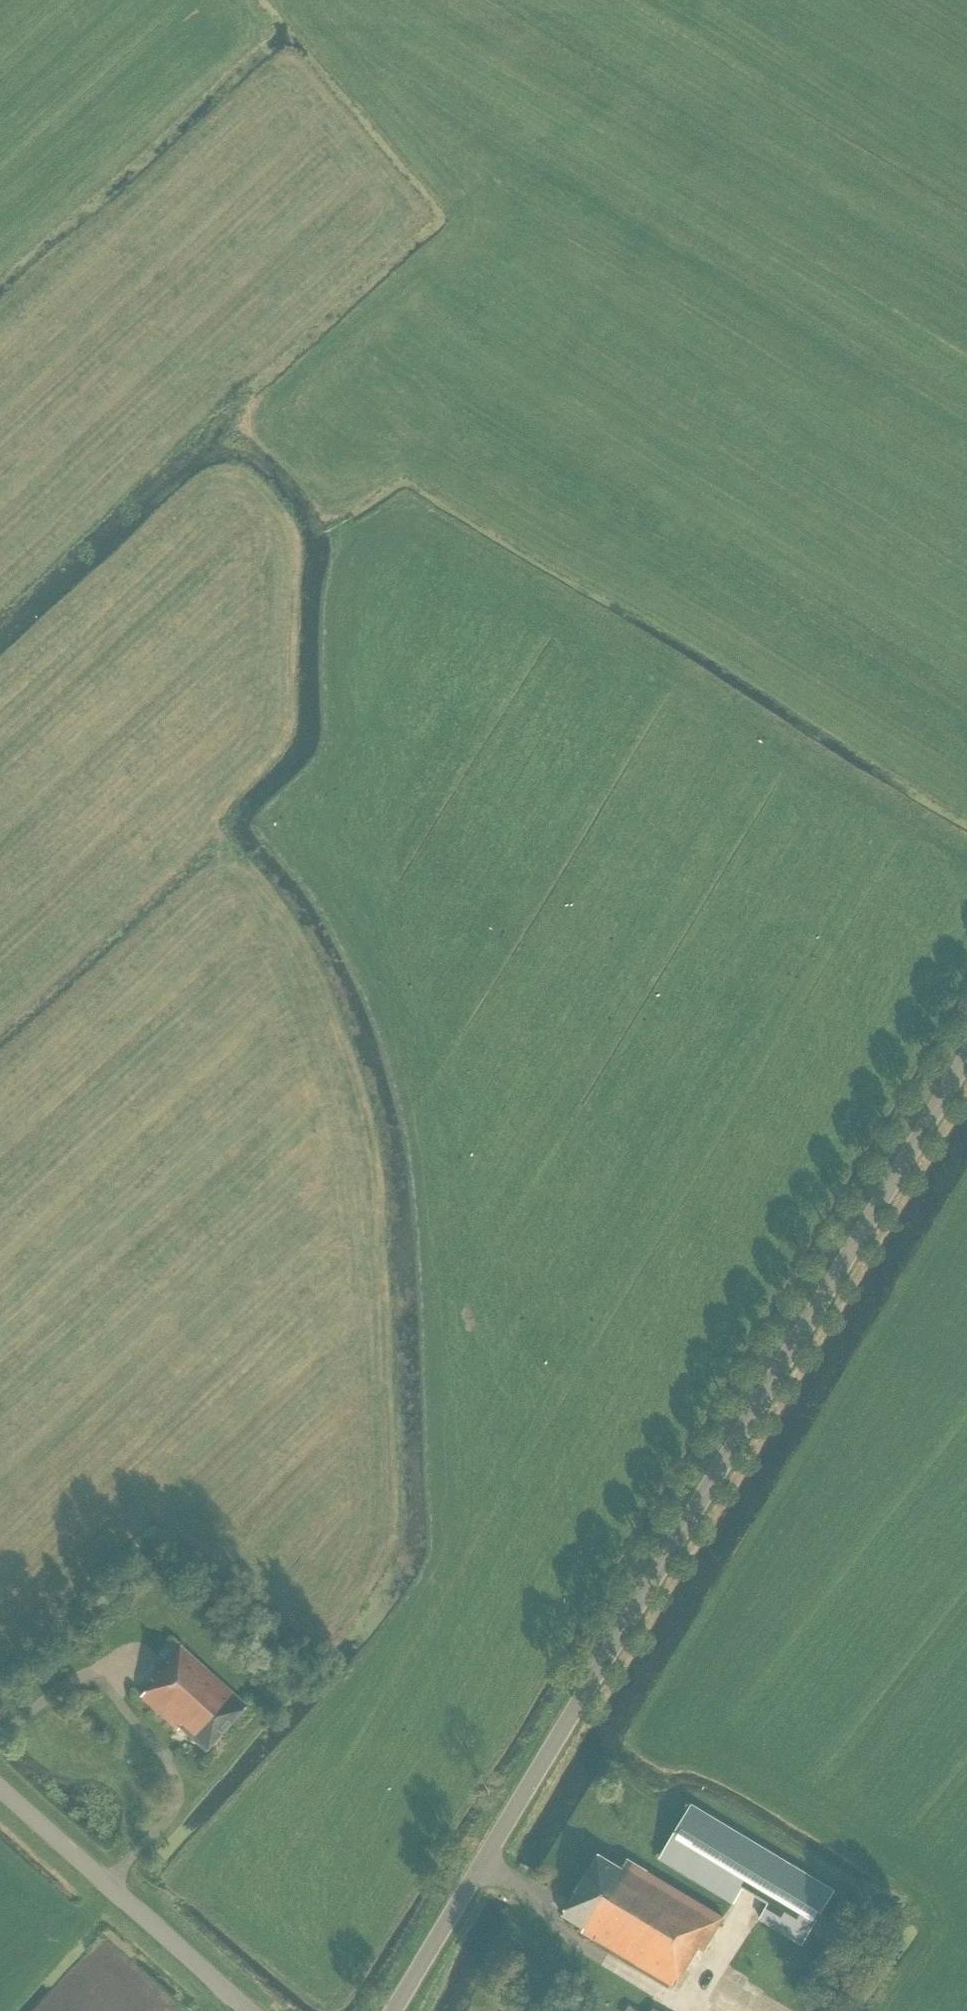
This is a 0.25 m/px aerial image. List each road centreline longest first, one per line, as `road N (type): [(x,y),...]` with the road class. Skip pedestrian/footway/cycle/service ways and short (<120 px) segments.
road 1 (tertiary): [(392,2010),(966,1058)]
road 2 (unclassified): [(245,2010),(0,1792)]

